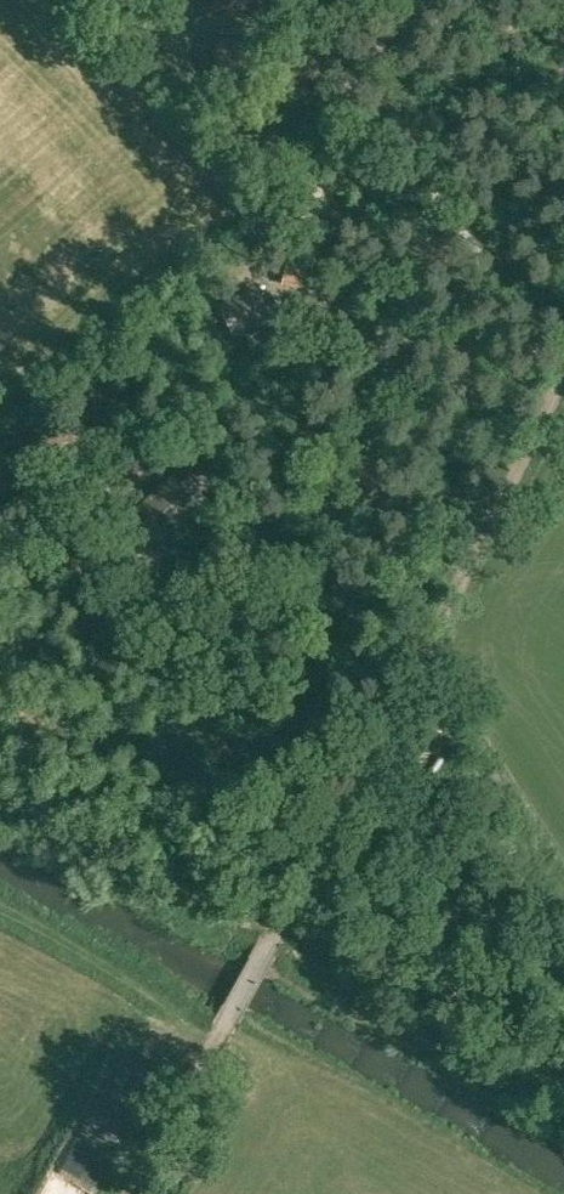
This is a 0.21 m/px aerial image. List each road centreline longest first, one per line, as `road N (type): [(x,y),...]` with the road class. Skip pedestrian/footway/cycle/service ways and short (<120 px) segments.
road 1 (track): [(273,936),(521,456)]
road 2 (track): [(559,367),(499,268),(410,162),(358,79),(345,0)]
road 3 (track): [(563,981),(301,886)]
road 4 (track): [(133,1193),(224,1024)]

